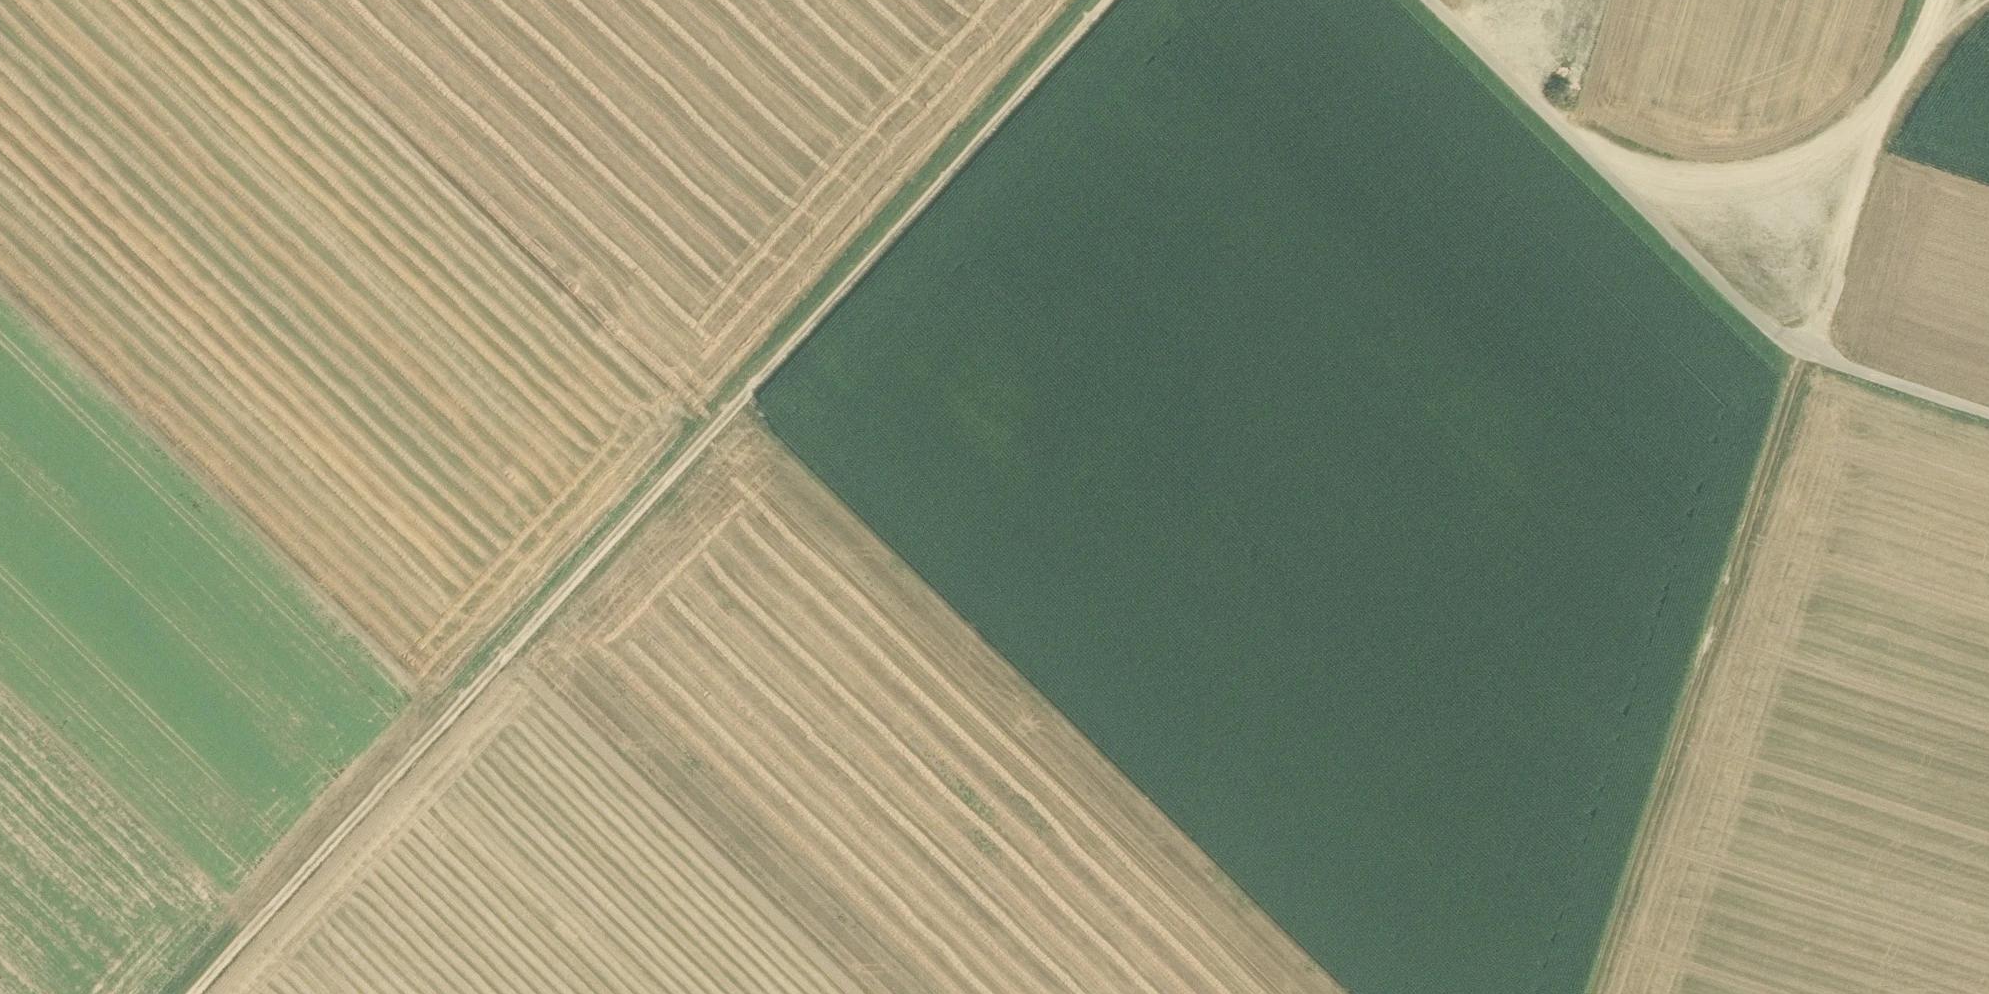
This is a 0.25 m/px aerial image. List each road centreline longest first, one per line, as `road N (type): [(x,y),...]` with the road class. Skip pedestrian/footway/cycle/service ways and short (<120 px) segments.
road 1 (track): [(1111,0),(198,993)]
road 2 (track): [(1428,0),(1772,334),(1798,352),(1988,414)]
road 3 (track): [(1798,352),(1591,993)]
road 4 (track): [(1806,355),(1931,0)]

